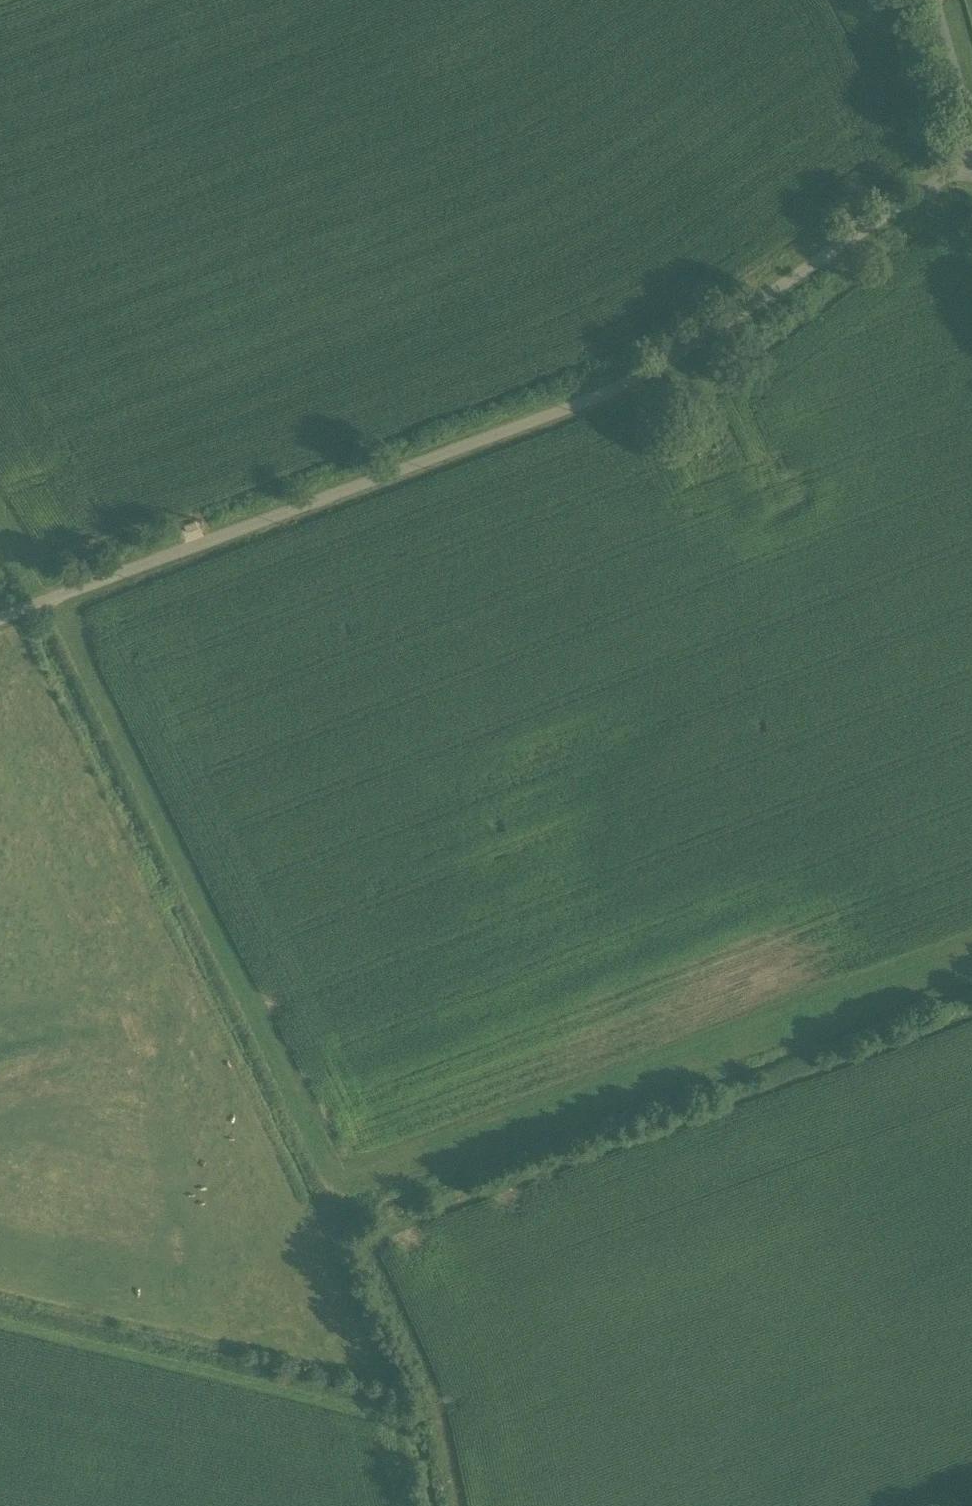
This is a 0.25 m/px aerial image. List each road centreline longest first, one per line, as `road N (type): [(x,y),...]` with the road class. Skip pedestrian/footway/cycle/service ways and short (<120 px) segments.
road 1 (unclassified): [(971,156),(614,388),(0,618)]
road 2 (track): [(0,1322),(360,1407),(396,1446),(409,1505)]
road 3 (unclassified): [(936,0),(971,135)]

